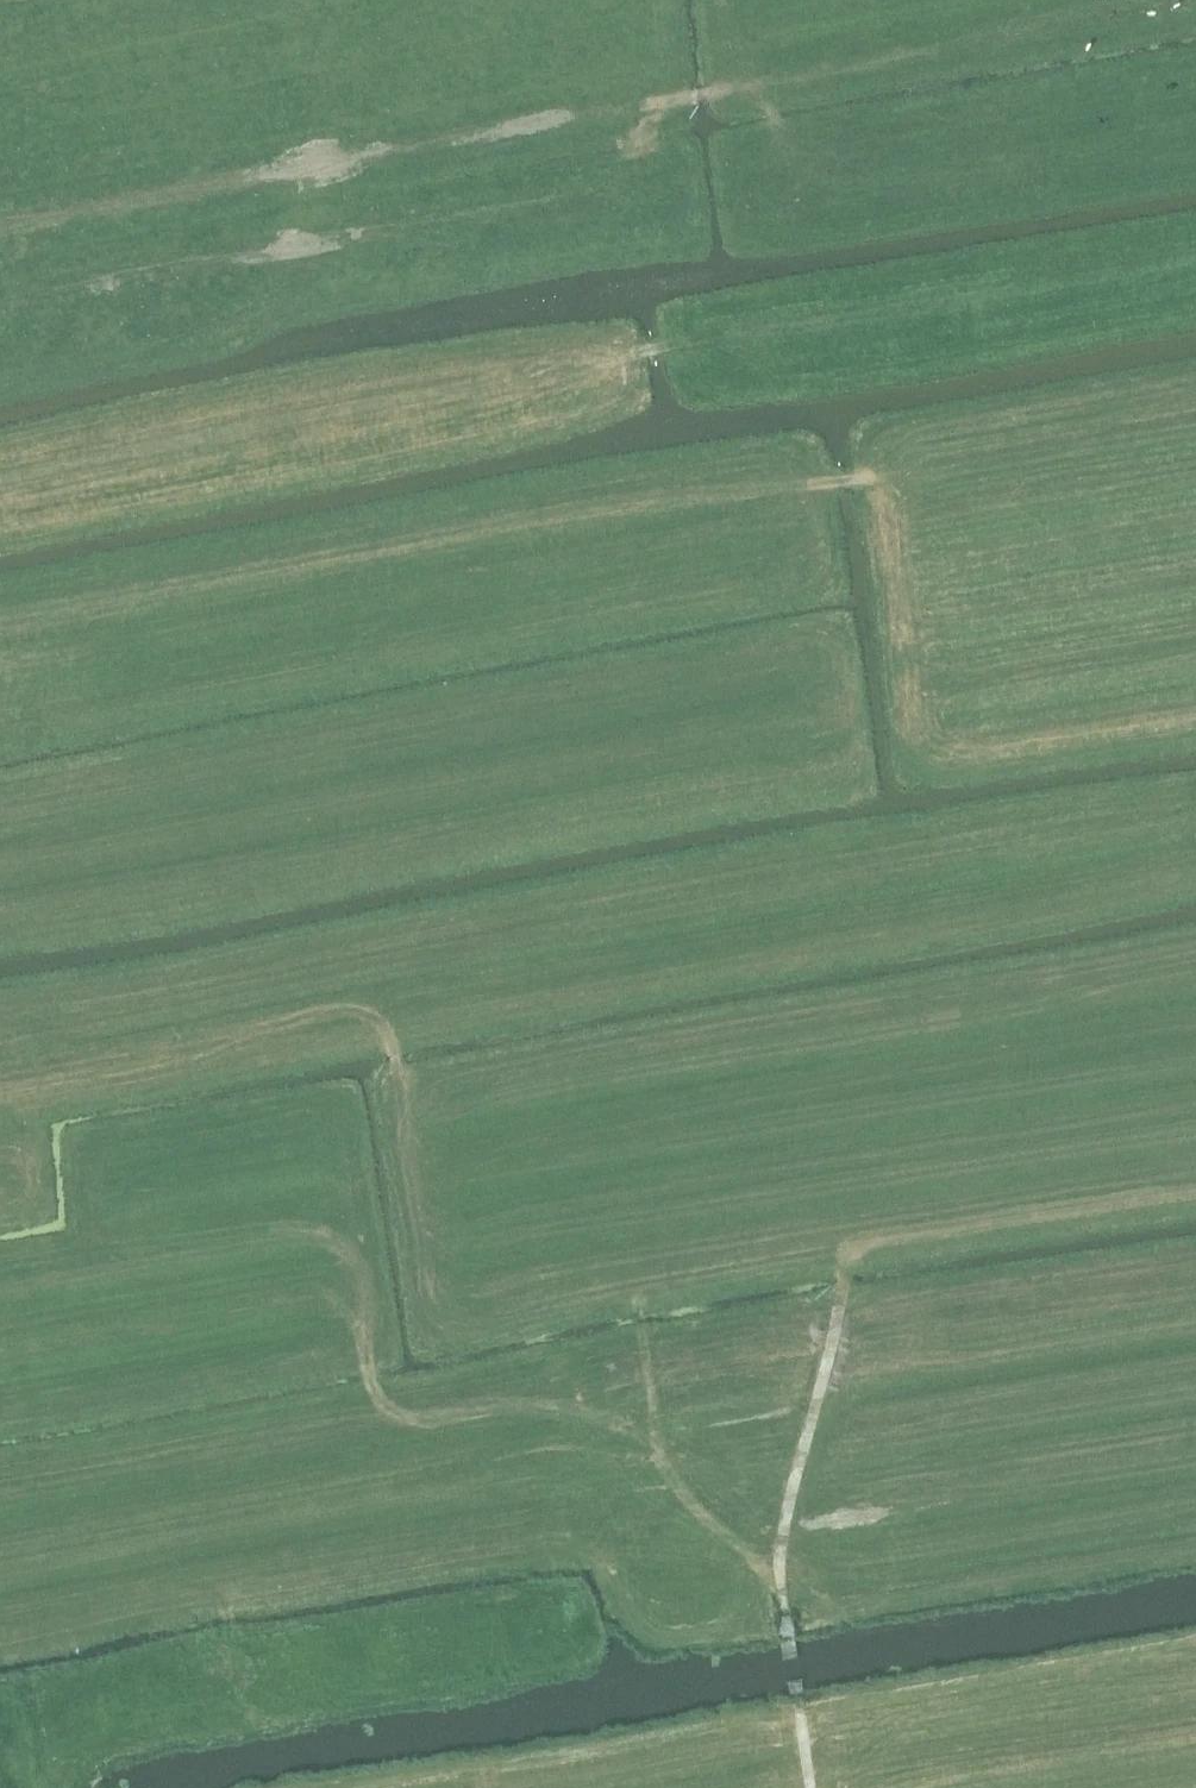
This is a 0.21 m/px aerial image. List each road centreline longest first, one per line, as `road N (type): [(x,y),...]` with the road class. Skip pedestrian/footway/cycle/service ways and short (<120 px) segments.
road 1 (track): [(859,1240),(777,1565),(810,1787)]

